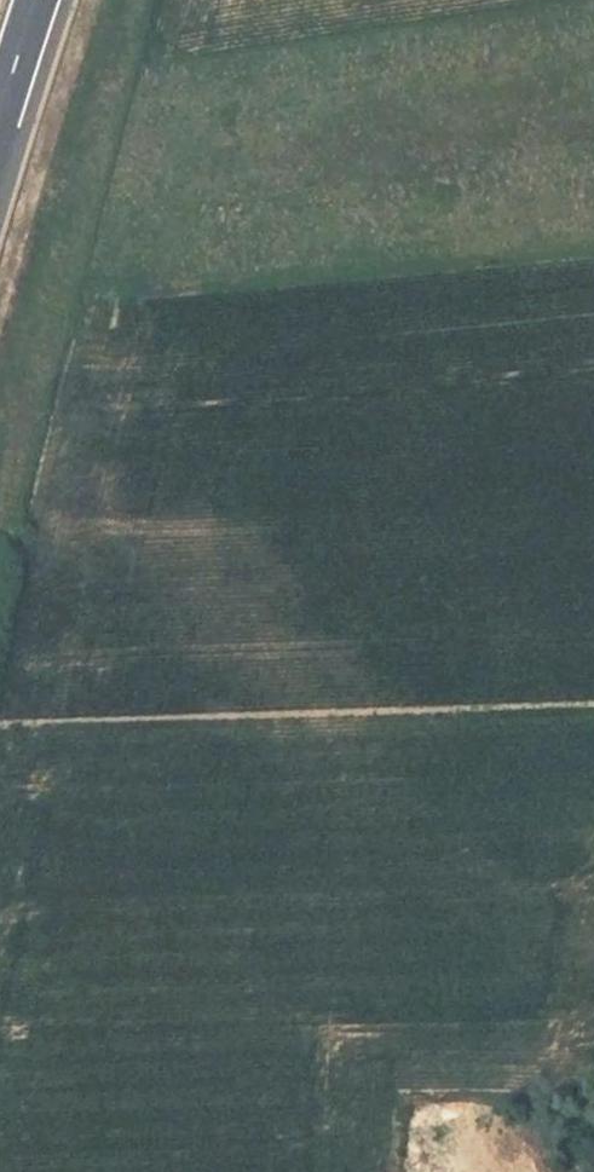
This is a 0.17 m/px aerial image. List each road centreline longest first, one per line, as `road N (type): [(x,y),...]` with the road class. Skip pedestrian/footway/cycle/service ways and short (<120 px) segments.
road 1 (motorway): [(0,120),(40,0)]

